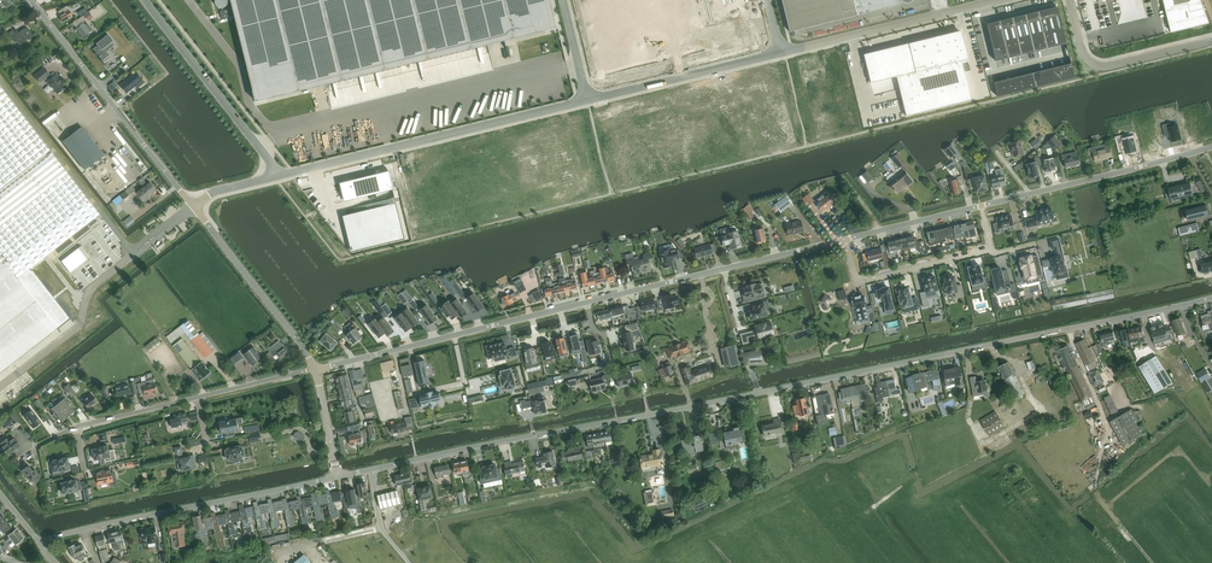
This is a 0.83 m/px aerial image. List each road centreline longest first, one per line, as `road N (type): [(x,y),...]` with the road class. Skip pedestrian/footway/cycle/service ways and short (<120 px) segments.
road 1 (unclassified): [(338,476),(1211,297)]
road 2 (residential): [(315,368),(845,241)]
road 3 (residential): [(845,241),(1211,148)]
road 4 (unclassified): [(276,176),(588,99)]
road 5 (unclassified): [(40,543),(338,476)]
road 6 (residential): [(194,208),(31,0)]
road 7 (unclassified): [(781,52),(997,0)]
road 8 (unclassified): [(276,176),(145,0)]
road 9 (residential): [(315,368),(194,208)]
road 10 (unclassified): [(588,99),(781,52)]
road 11 (unclassified): [(1211,41),(1093,64),(1070,0)]
road 12 (residential): [(989,249),(861,282),(845,241)]
road 13 (residential): [(41,443),(199,397)]

